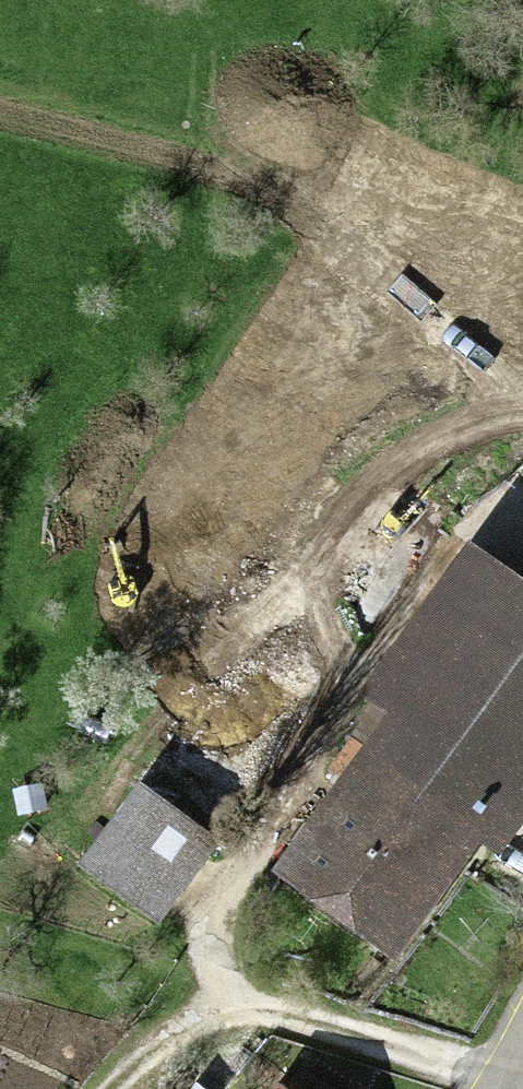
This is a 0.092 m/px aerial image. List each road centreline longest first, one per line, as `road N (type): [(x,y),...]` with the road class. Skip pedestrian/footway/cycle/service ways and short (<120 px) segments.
road 1 (track): [(0,120),(241,193),(303,228),(403,300),(507,417)]
road 2 (track): [(522,419),(507,417),(413,467),(347,519),(311,591),(300,636),(335,683)]
road 3 (track): [(486,1088),(317,1036),(217,994),(203,938)]
road 4 (track): [(217,994),(148,1045),(111,1088)]

